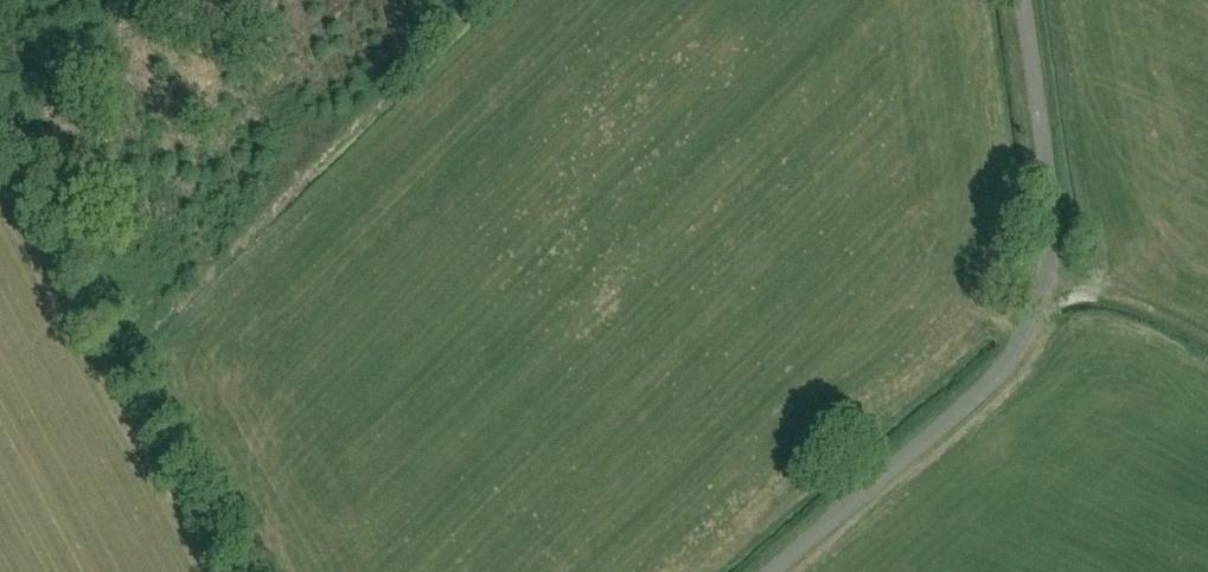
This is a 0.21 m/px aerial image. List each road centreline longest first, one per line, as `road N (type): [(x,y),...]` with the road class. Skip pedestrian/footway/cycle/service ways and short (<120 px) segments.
road 1 (unclassified): [(770,571),(1017,355),(1038,311),(1049,259),(1046,194),(1021,0)]

